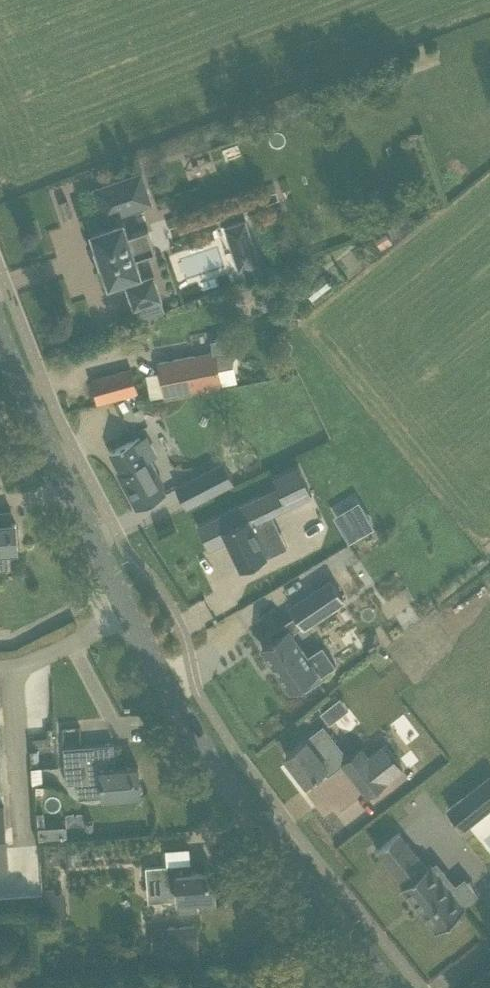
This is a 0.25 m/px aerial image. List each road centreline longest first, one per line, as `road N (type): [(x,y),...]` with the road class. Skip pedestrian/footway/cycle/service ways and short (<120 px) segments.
road 1 (tertiary): [(385,987),(175,712),(0,333)]

